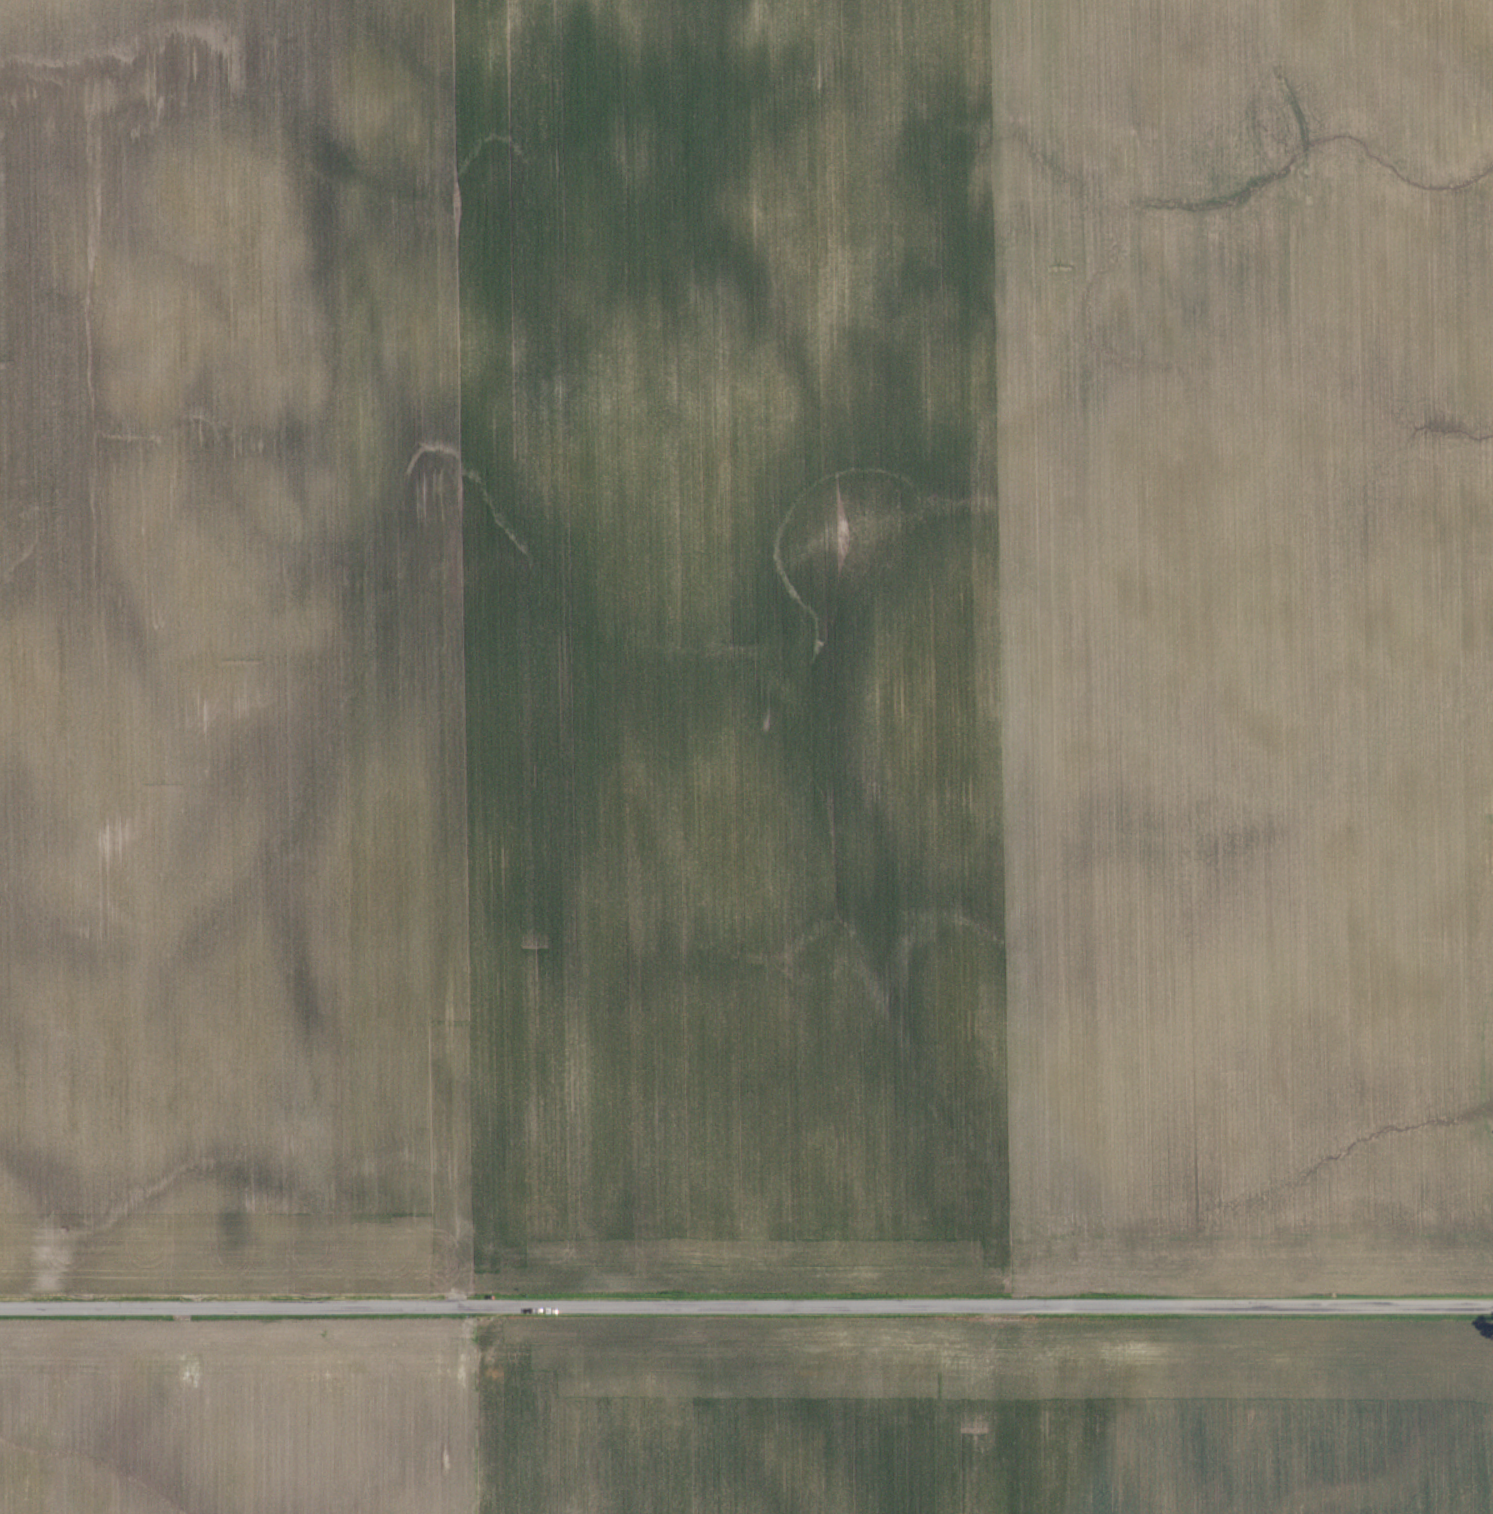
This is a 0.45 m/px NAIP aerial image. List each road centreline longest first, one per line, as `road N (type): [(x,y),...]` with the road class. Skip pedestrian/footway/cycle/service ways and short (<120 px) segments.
road 1 (residential): [(0,1308),(1492,1305)]

